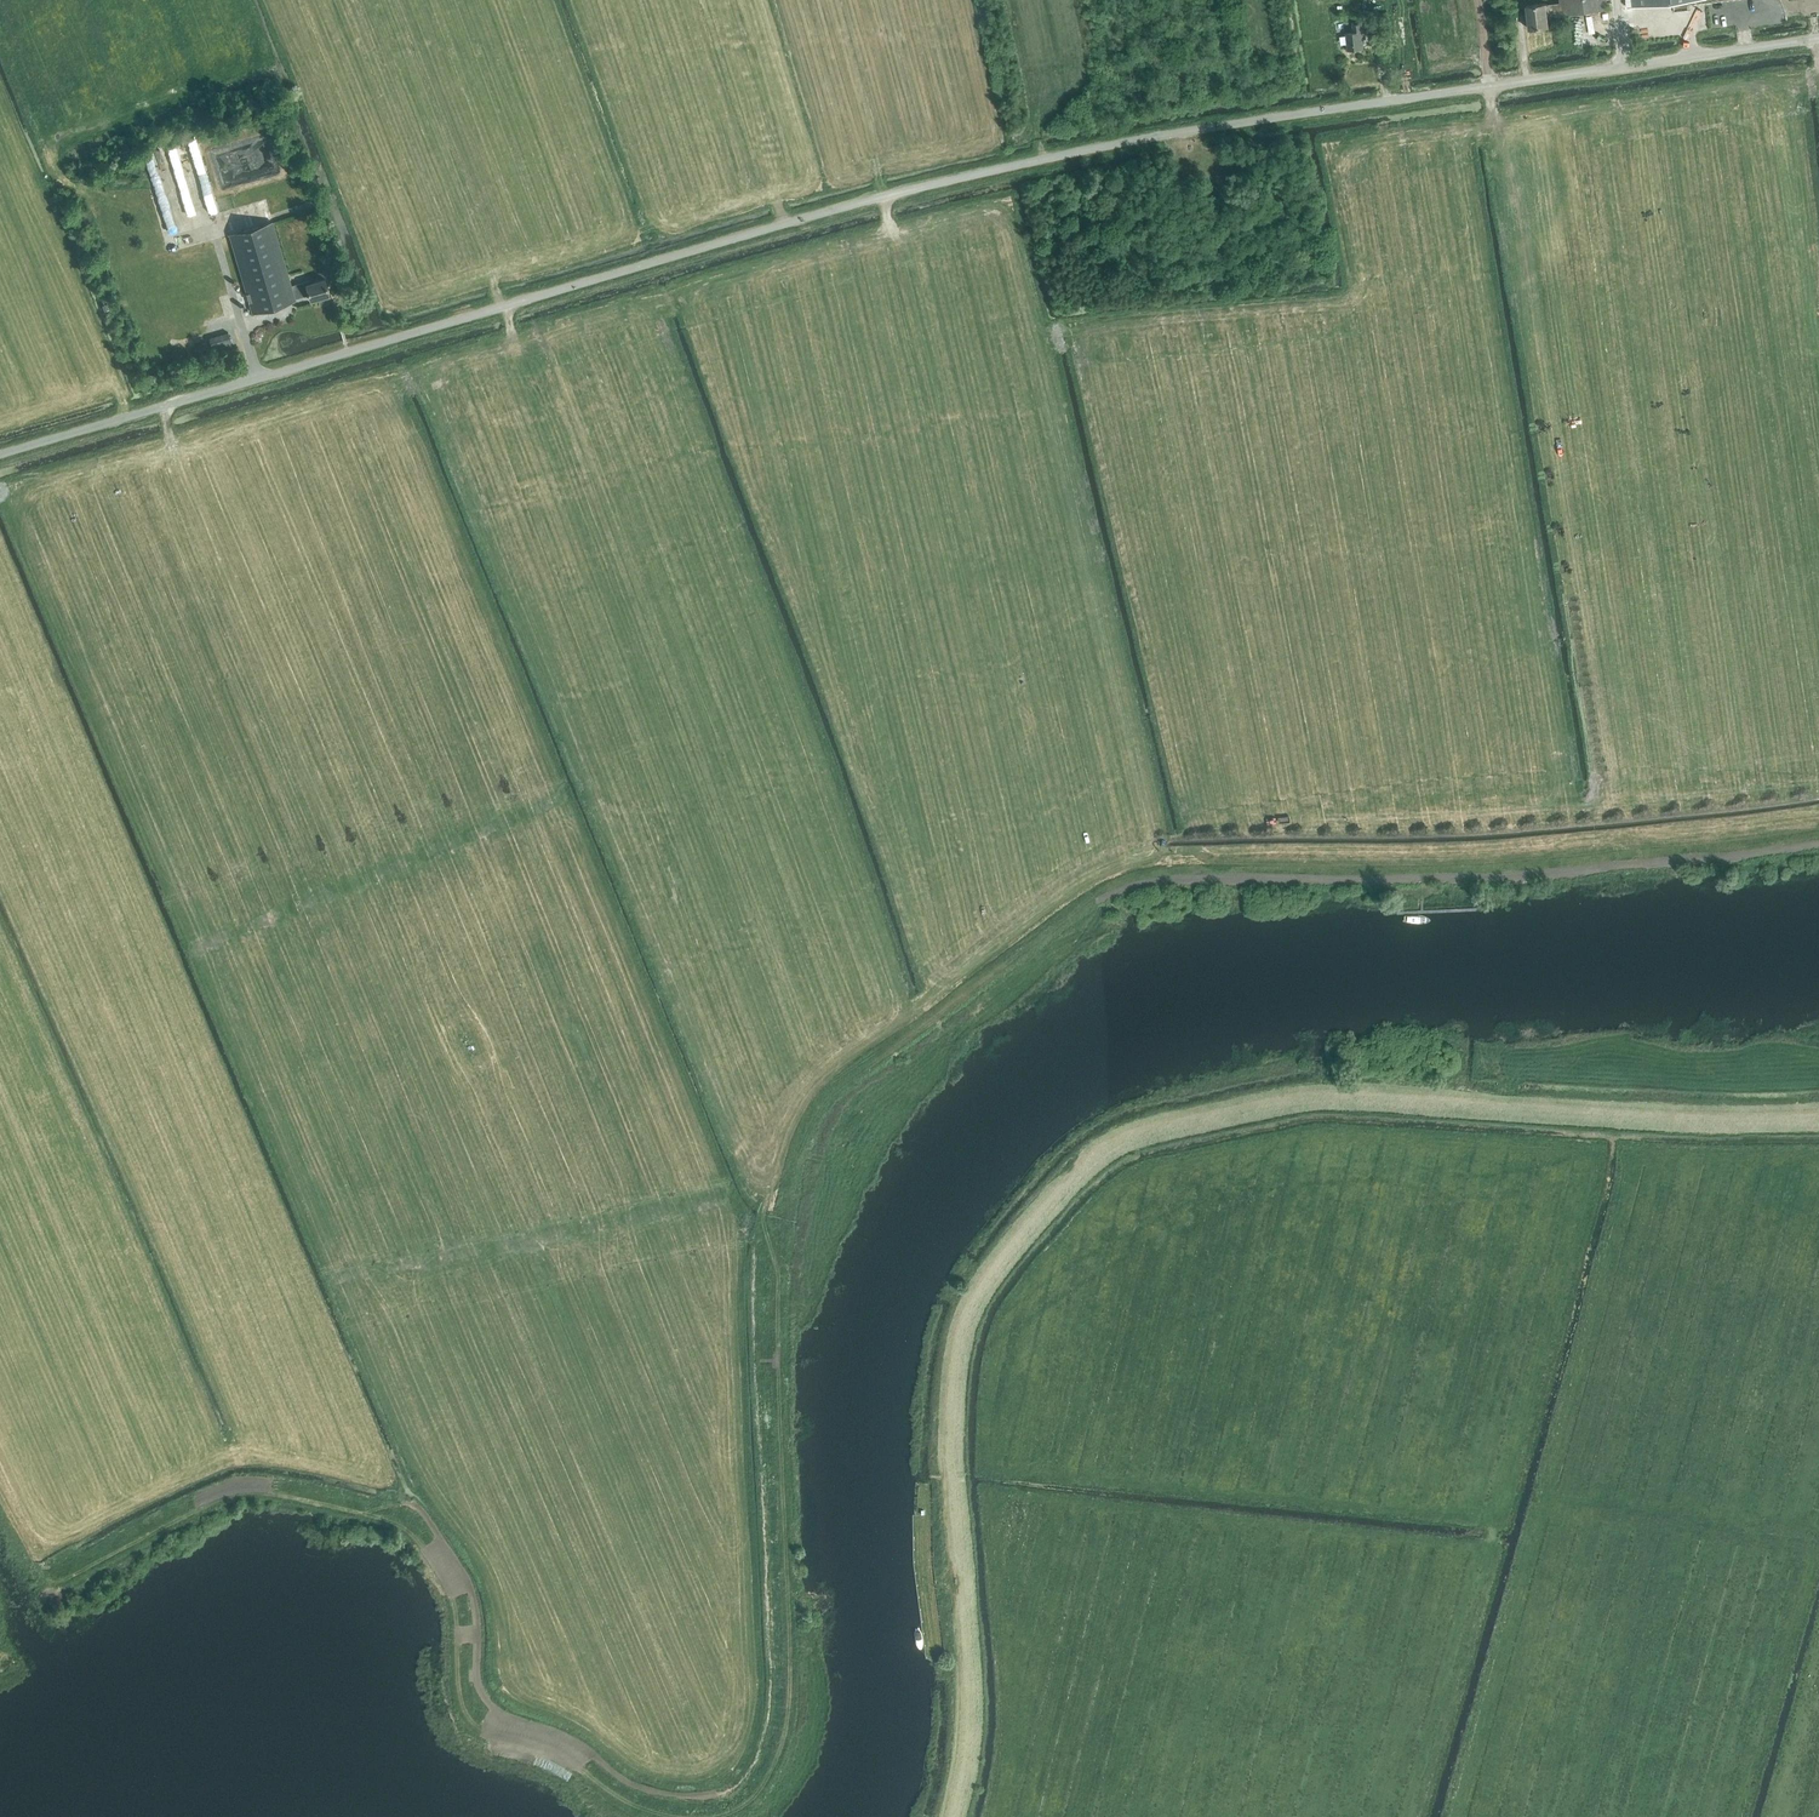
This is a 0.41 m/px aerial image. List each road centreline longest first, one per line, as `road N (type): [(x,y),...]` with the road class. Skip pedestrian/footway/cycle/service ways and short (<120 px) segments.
road 1 (unclassified): [(0,456),(865,206),(1124,147),(1818,42)]
road 2 (track): [(947,1816),(964,1719),(946,1440),(959,1327),(992,1265),(1094,1152),(1141,1128),(1313,1091),(1660,1111),(1818,1111)]

